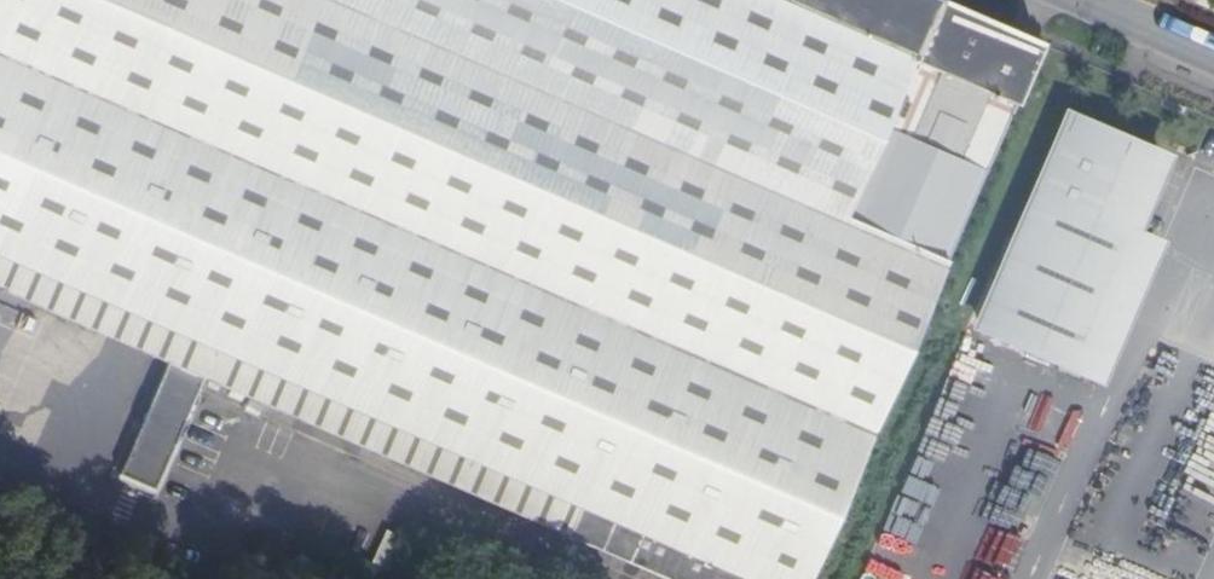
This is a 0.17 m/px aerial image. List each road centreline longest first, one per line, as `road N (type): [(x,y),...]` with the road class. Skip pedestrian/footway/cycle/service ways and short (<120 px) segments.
road 1 (unclassified): [(1085,0),(1213,57)]

